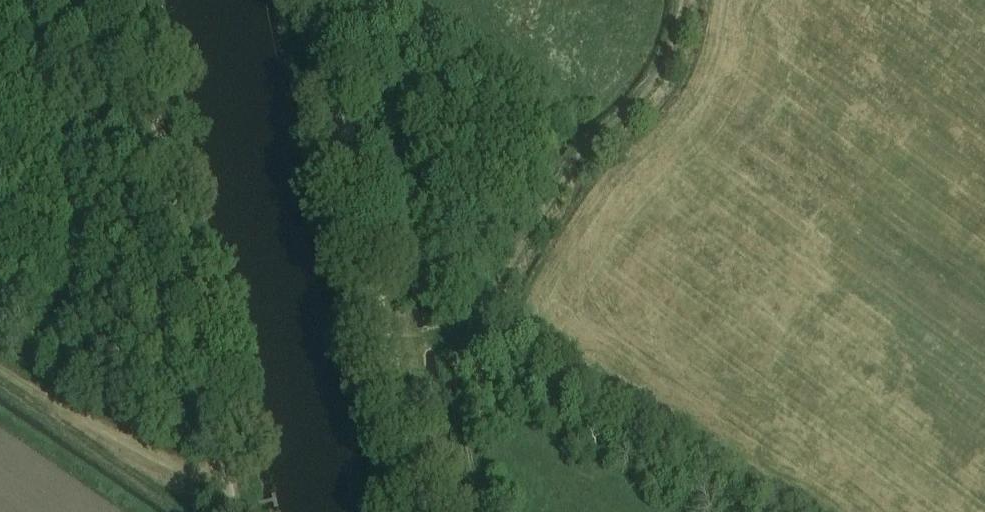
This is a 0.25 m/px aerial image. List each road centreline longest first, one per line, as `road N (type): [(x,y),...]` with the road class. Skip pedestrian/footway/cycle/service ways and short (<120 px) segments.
road 1 (track): [(314,0),(416,511)]
road 2 (track): [(121,0),(213,485)]
road 3 (track): [(213,485),(0,362)]

